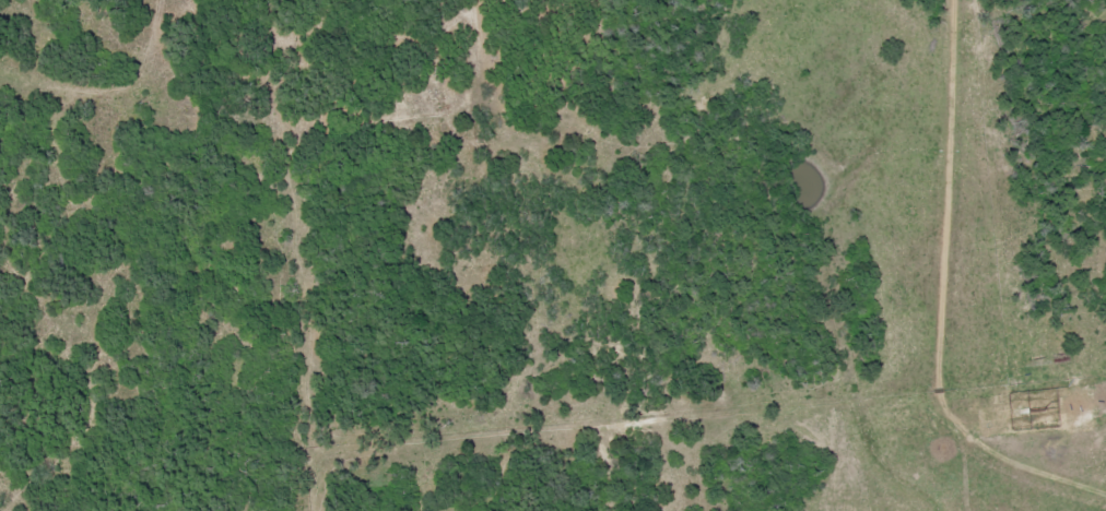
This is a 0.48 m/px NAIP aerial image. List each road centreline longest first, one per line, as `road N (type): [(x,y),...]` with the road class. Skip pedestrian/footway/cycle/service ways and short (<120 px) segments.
road 1 (residential): [(1105,416),(1017,379),(958,320),(943,257),(933,0)]

